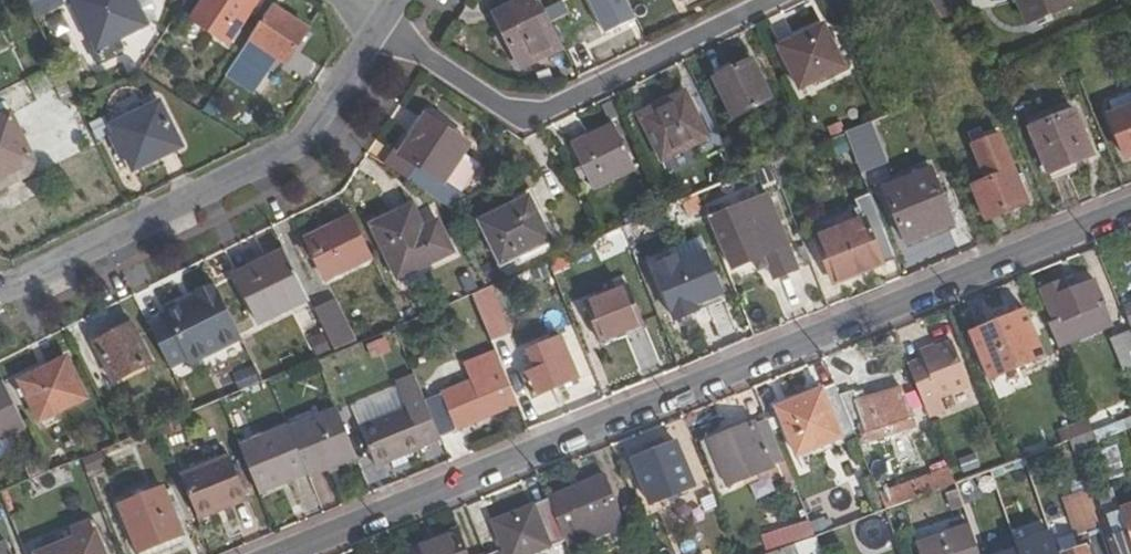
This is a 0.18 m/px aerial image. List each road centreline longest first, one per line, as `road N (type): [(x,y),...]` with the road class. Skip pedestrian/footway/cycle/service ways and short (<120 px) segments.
road 1 (residential): [(1130,206),(269,553)]
road 2 (residential): [(0,288),(301,141),(379,25)]
road 3 (residential): [(379,25),(524,120),(769,0)]

